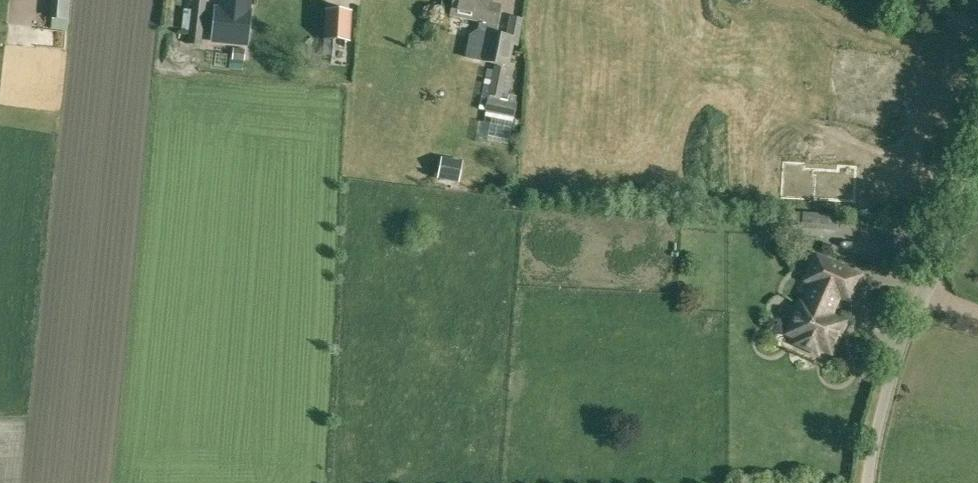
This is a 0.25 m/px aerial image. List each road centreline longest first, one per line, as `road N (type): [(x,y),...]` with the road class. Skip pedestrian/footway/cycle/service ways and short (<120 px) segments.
road 1 (unclassified): [(869,482),(902,346),(977,165)]

